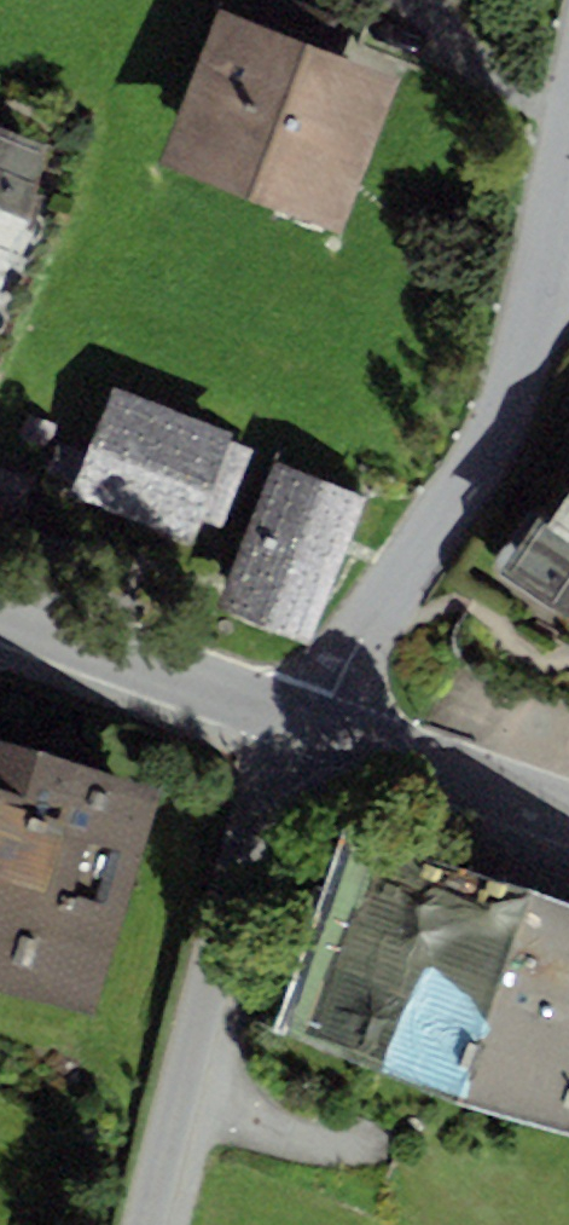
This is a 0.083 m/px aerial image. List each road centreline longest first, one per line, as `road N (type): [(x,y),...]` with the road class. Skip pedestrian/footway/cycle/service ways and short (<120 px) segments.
road 1 (residential): [(308,729),(503,392),(545,258)]
road 2 (residential): [(308,729),(254,860),(159,1224)]
road 3 (tertiary): [(0,611),(308,729)]
road 4 (tertiary): [(308,729),(568,819)]
road 5 (residential): [(545,258),(568,128)]

